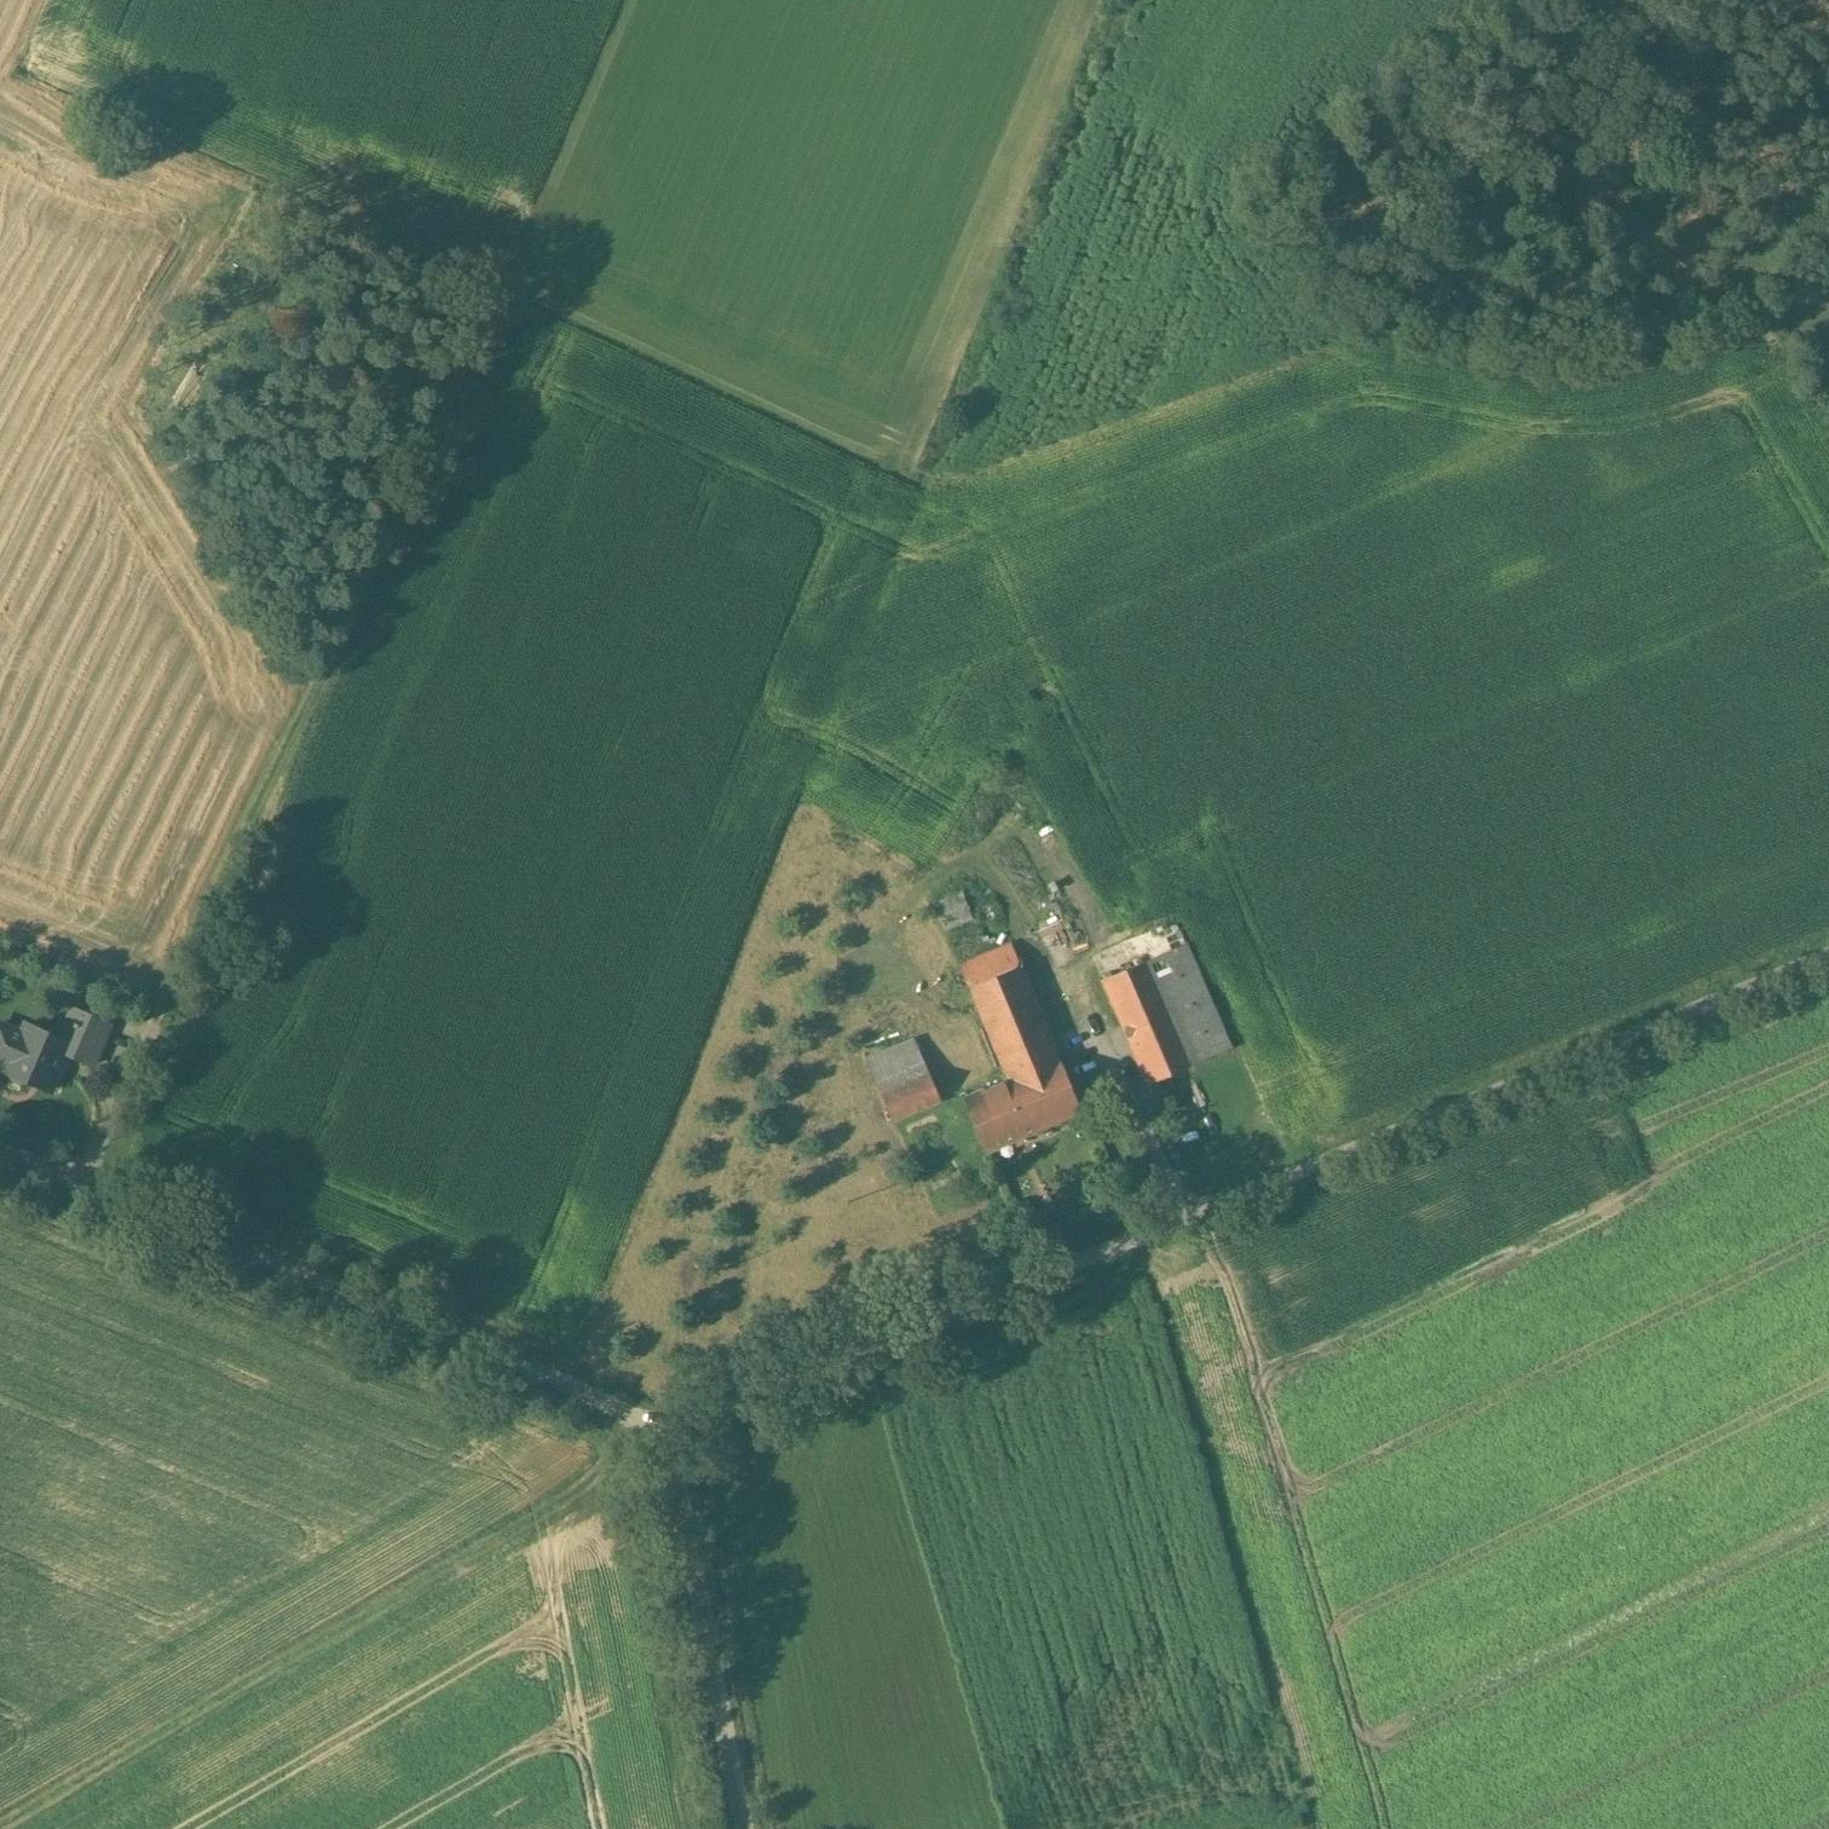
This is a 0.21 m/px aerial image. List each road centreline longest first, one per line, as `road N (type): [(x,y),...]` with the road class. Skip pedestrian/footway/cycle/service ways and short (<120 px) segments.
road 1 (unclassified): [(1828,951),(682,1430)]
road 2 (unclassified): [(0,1147),(682,1430)]
road 3 (unclassified): [(682,1430),(751,1828)]

